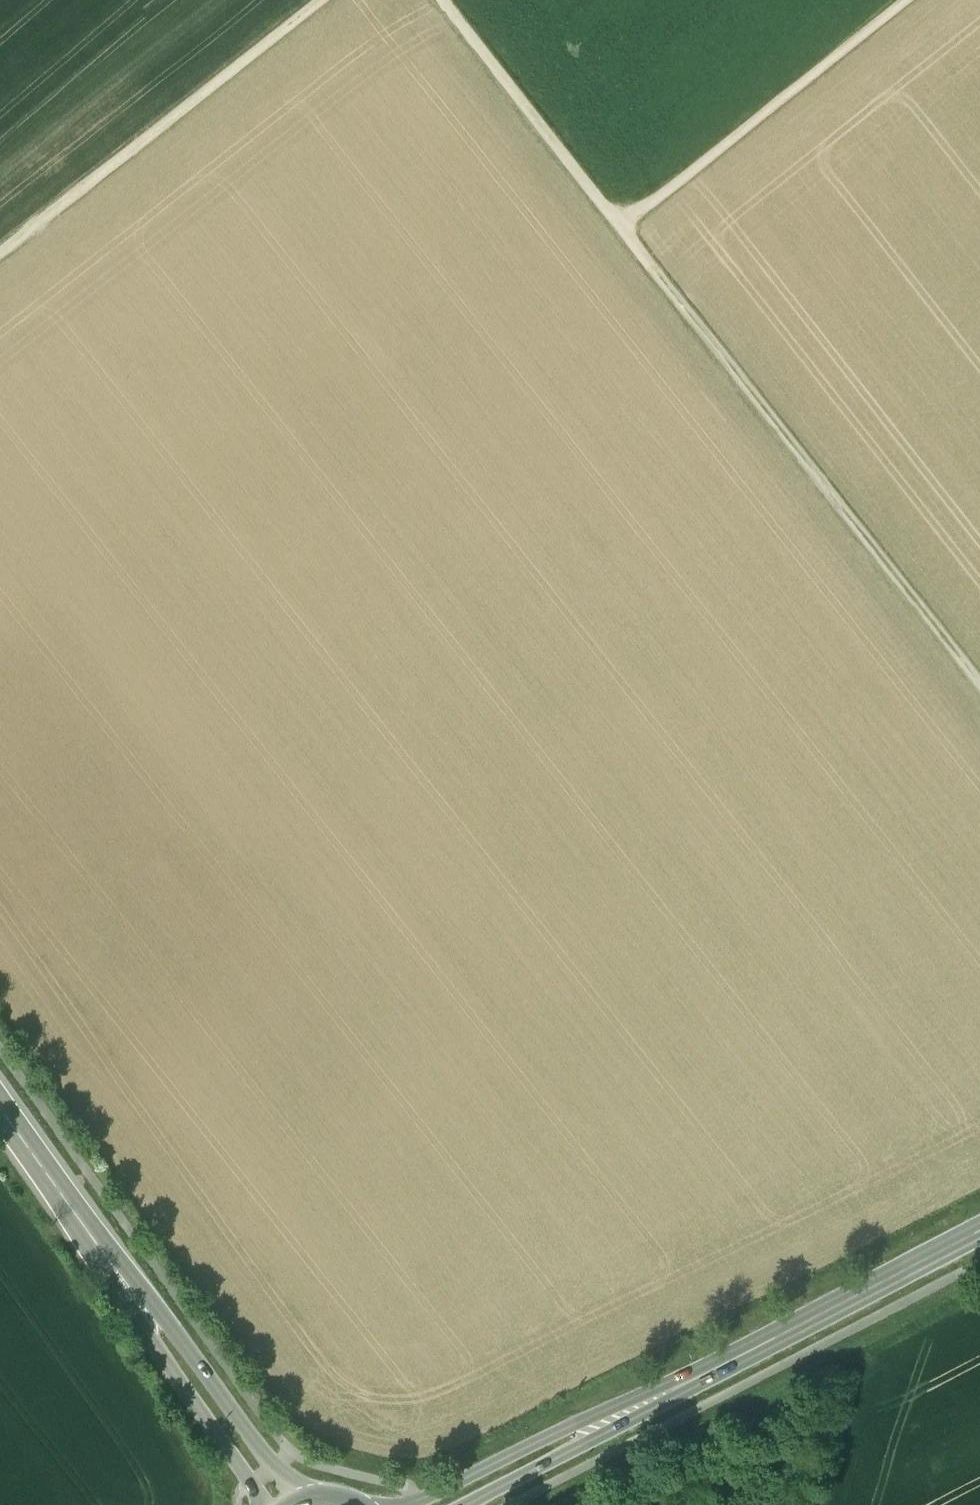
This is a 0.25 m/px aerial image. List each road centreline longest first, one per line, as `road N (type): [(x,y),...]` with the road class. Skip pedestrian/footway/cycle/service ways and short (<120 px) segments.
road 1 (track): [(908,0),(620,227),(441,0)]
road 2 (secondary): [(442,1504),(979,1233)]
road 3 (track): [(979,682),(620,227)]
road 4 (unclassified): [(286,1504),(0,1103)]
road 5 (track): [(325,0),(0,251)]

